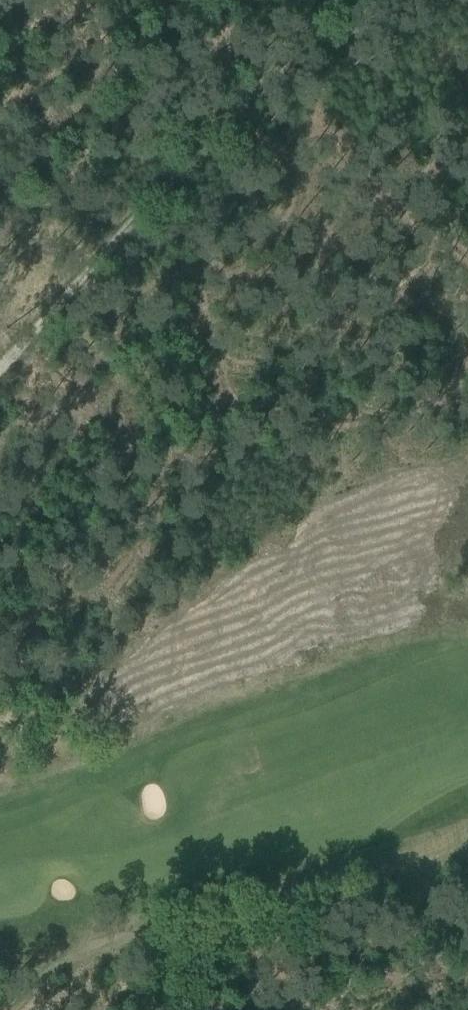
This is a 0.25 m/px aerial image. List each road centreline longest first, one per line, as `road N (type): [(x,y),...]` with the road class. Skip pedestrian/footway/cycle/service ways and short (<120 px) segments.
road 1 (track): [(315,0),(0,360)]
road 2 (track): [(135,1009),(204,972),(240,1009)]

